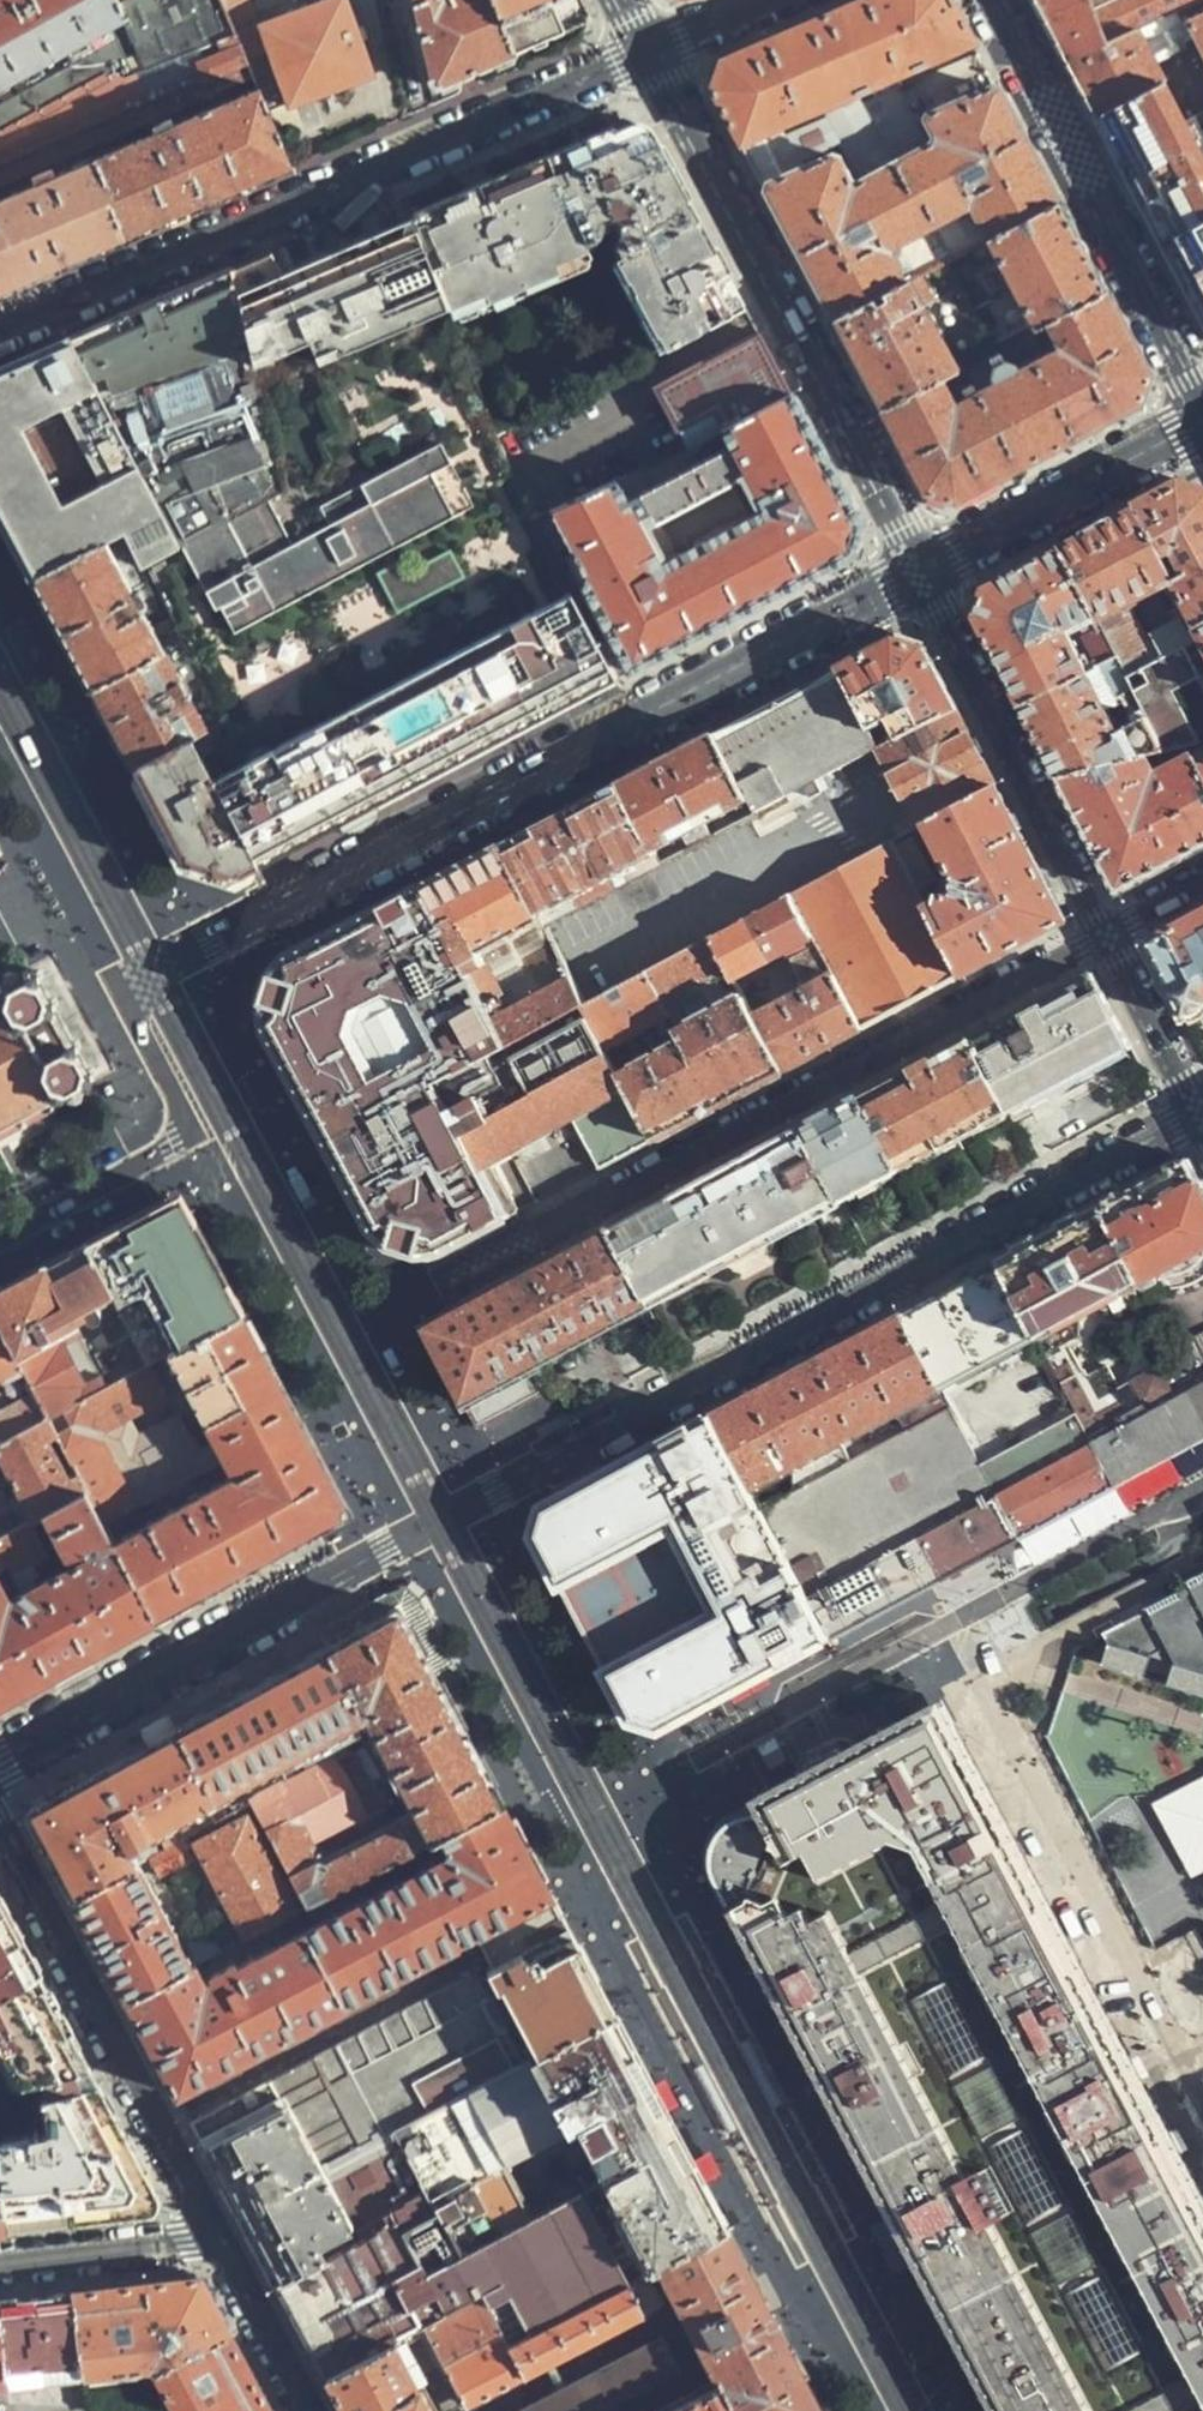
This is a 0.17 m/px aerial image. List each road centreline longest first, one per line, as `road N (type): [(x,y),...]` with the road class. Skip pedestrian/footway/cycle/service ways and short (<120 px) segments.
road 1 (residential): [(1198,1116),(383,1549),(0,1768)]
road 2 (residential): [(920,571),(231,938),(171,1147),(0,1241)]
road 3 (residential): [(396,1309),(1112,934)]
road 4 (residential): [(0,333),(654,64)]
road 5 (residential): [(654,64),(920,571)]
road 6 (residential): [(218,2242),(0,1822)]
road 7 (residential): [(1202,401),(991,0)]
road 8 (residential): [(920,571),(1112,934)]
road 9 (residential): [(1202,427),(920,571)]
road 10 (residential): [(218,2242),(0,2269)]
road 11 (residential): [(1112,934),(1198,1116)]
road 12 (residential): [(309,2410),(218,2242)]
road 13 (residential): [(654,64),(792,0)]

